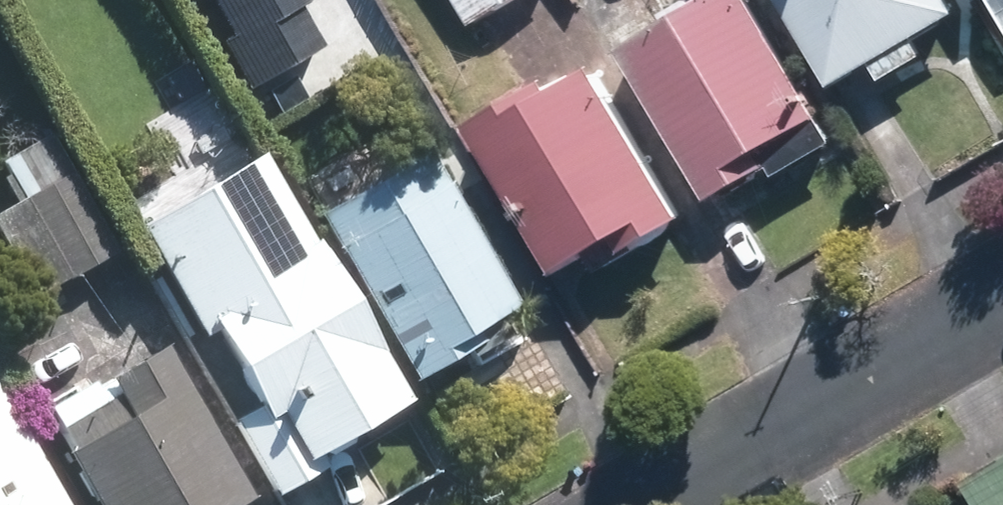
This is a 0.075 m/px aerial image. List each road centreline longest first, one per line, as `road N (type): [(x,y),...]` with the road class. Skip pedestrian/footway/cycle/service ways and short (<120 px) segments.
road 1 (residential): [(1002,293),(640,504)]

